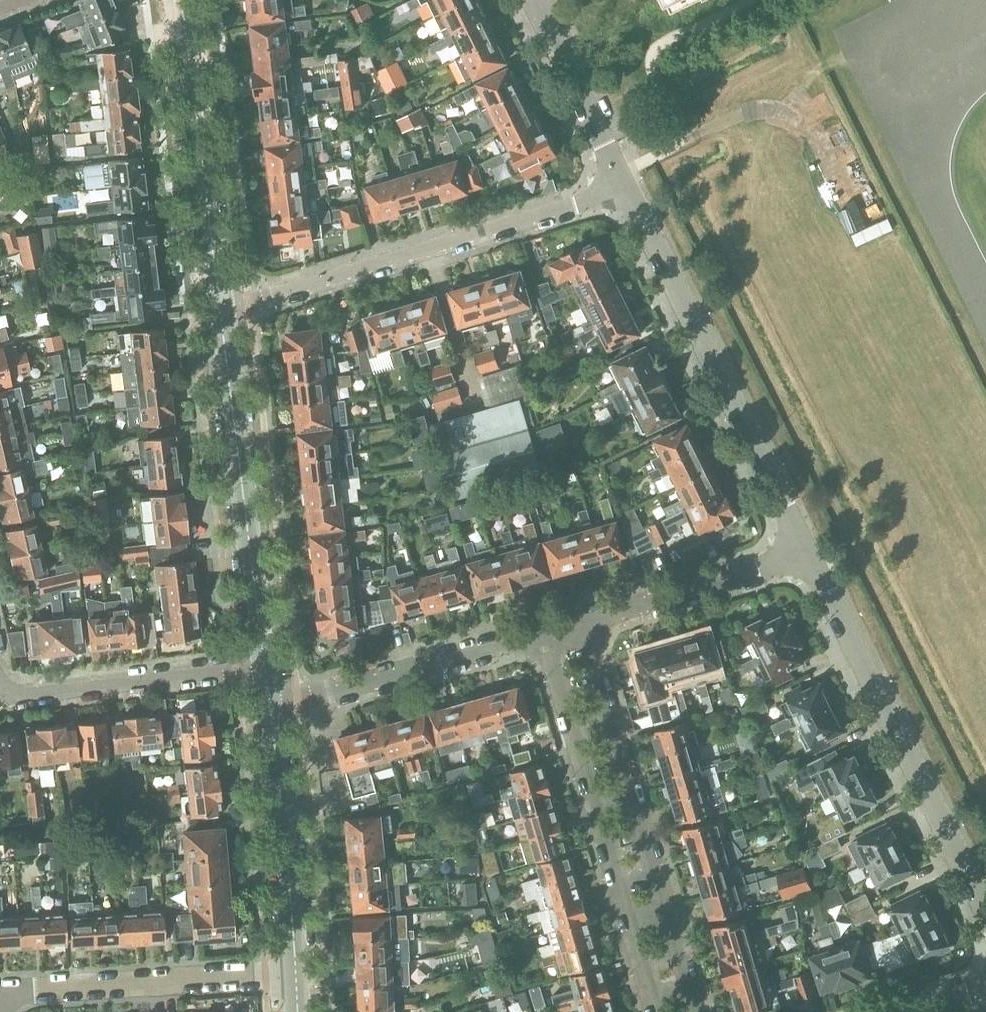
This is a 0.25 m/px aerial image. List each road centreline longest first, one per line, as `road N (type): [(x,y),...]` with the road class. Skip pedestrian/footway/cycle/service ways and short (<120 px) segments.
road 1 (residential): [(218,313),(574,207),(617,176)]
road 2 (unclassified): [(617,176),(808,554)]
road 3 (residential): [(703,1011),(578,620)]
road 4 (unclassified): [(808,554),(985,914)]
road 5 (residential): [(540,632),(653,1011)]
road 6 (tertiary): [(265,664),(218,313)]
road 7 (tertiary): [(218,313),(182,0)]
road 8 (residential): [(0,993),(298,974)]
road 9 (residential): [(540,632),(272,708)]
road 10 (residential): [(0,699),(265,664)]
road 11 (tertiary): [(298,974),(272,708)]
road 12 (residential): [(808,554),(578,620)]
road 13 (unclassified): [(537,0),(617,176)]

